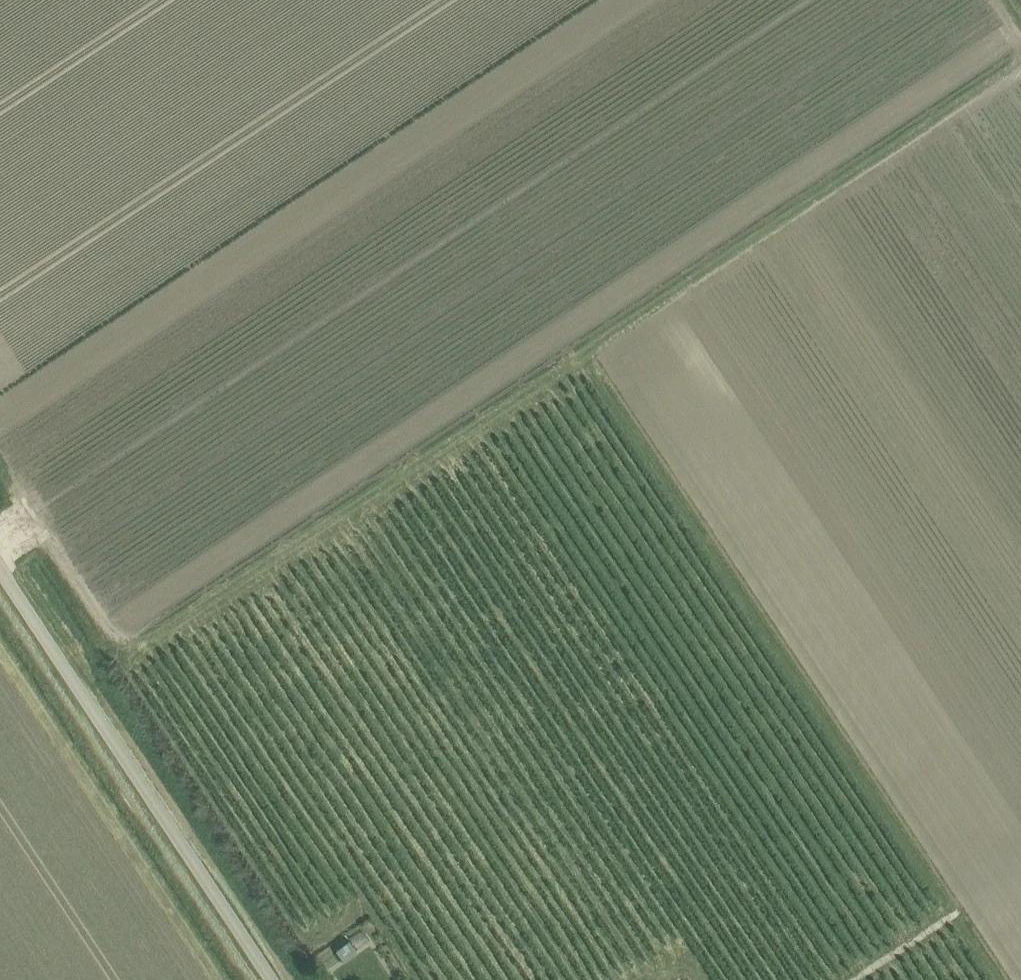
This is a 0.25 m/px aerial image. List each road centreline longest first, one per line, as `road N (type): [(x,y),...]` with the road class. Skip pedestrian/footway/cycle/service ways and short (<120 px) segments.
road 1 (unclassified): [(269,979),(0,573)]

